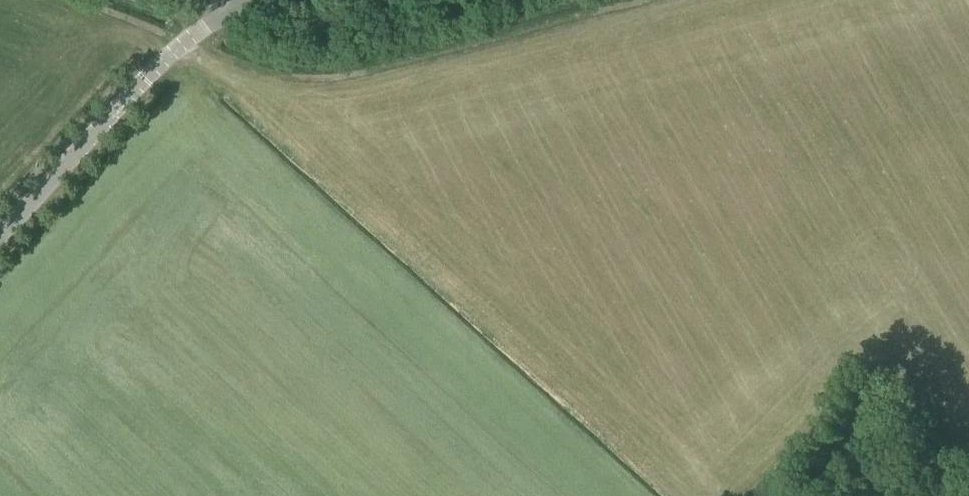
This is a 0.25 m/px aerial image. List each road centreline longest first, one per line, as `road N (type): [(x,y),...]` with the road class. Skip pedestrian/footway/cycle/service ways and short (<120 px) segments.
road 1 (unclassified): [(0,236),(145,79),(230,13)]

